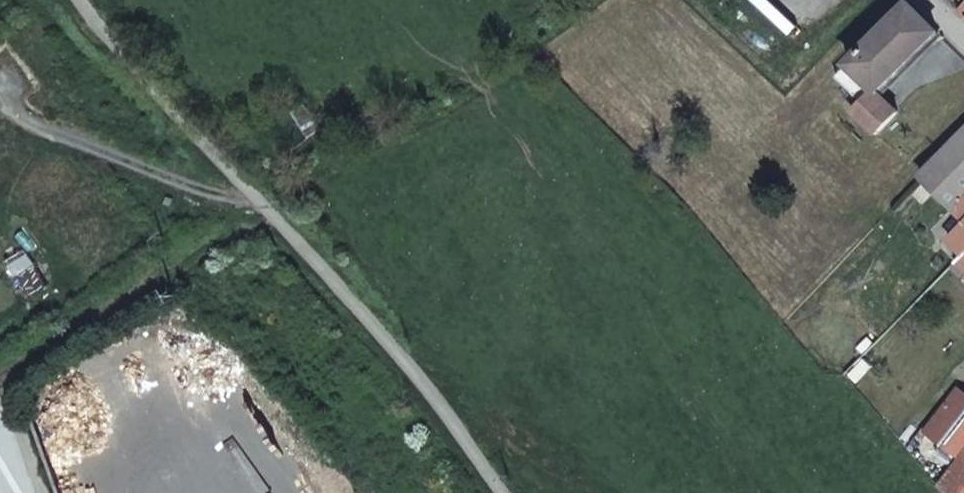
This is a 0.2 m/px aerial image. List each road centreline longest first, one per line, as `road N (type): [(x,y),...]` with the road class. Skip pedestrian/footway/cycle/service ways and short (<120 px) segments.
road 1 (unclassified): [(76,0),(417,359),(512,492)]
road 2 (track): [(0,374),(265,204)]

